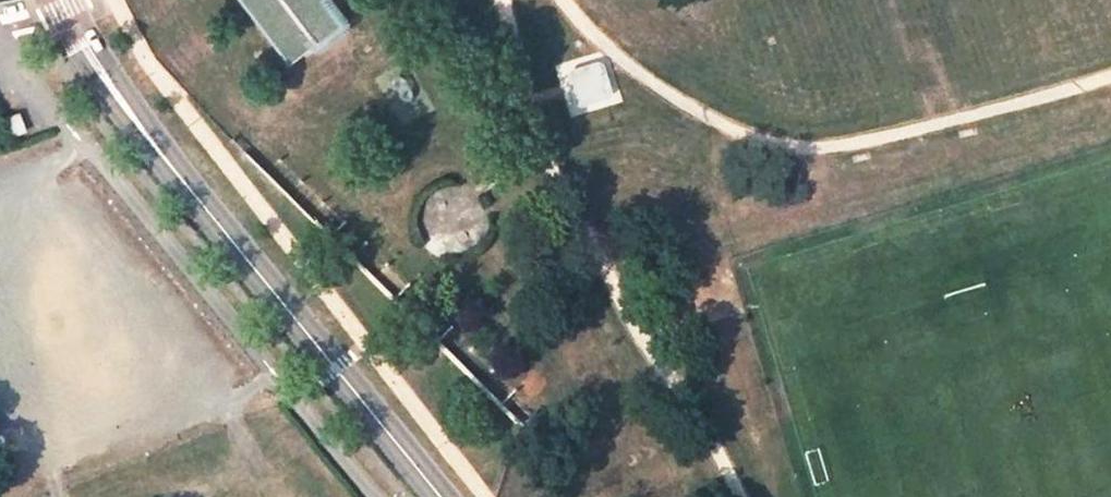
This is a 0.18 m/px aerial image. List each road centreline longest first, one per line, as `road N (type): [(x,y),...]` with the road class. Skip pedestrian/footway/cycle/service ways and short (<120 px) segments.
road 1 (tertiary): [(441,496),(153,144),(61,0)]

